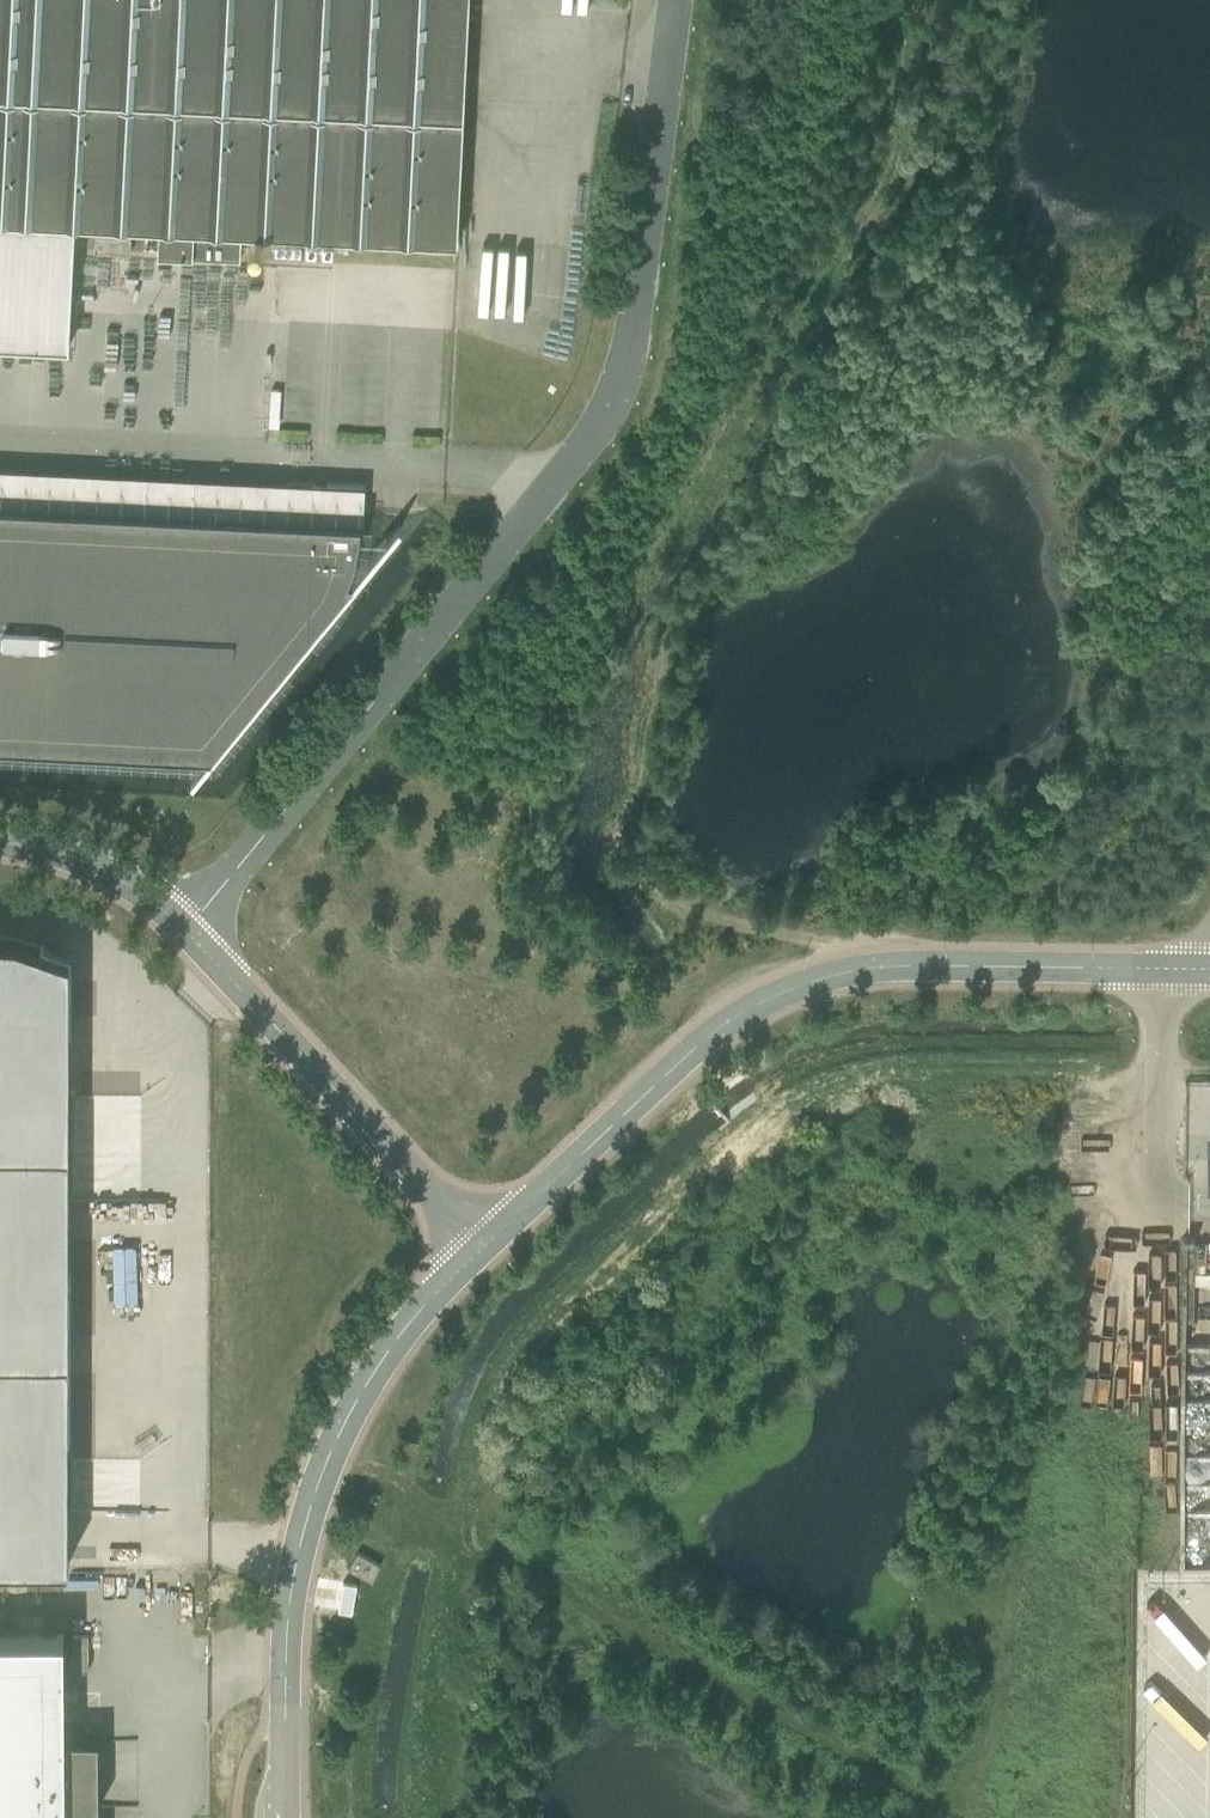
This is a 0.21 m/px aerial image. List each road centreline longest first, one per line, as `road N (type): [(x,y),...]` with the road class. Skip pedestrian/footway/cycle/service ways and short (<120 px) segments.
road 1 (unclassified): [(188,930),(603,428),(638,327),(680,0)]
road 2 (unclassified): [(483,1248),(716,1031),(795,987),(893,966),(1209,970)]
road 3 (unclassified): [(286,1704),(295,1569),(321,1476),(379,1365),(483,1248)]
road 4 (unclassified): [(483,1248),(188,930)]
road 5 (unclassified): [(188,930),(134,890),(62,857),(0,848)]

